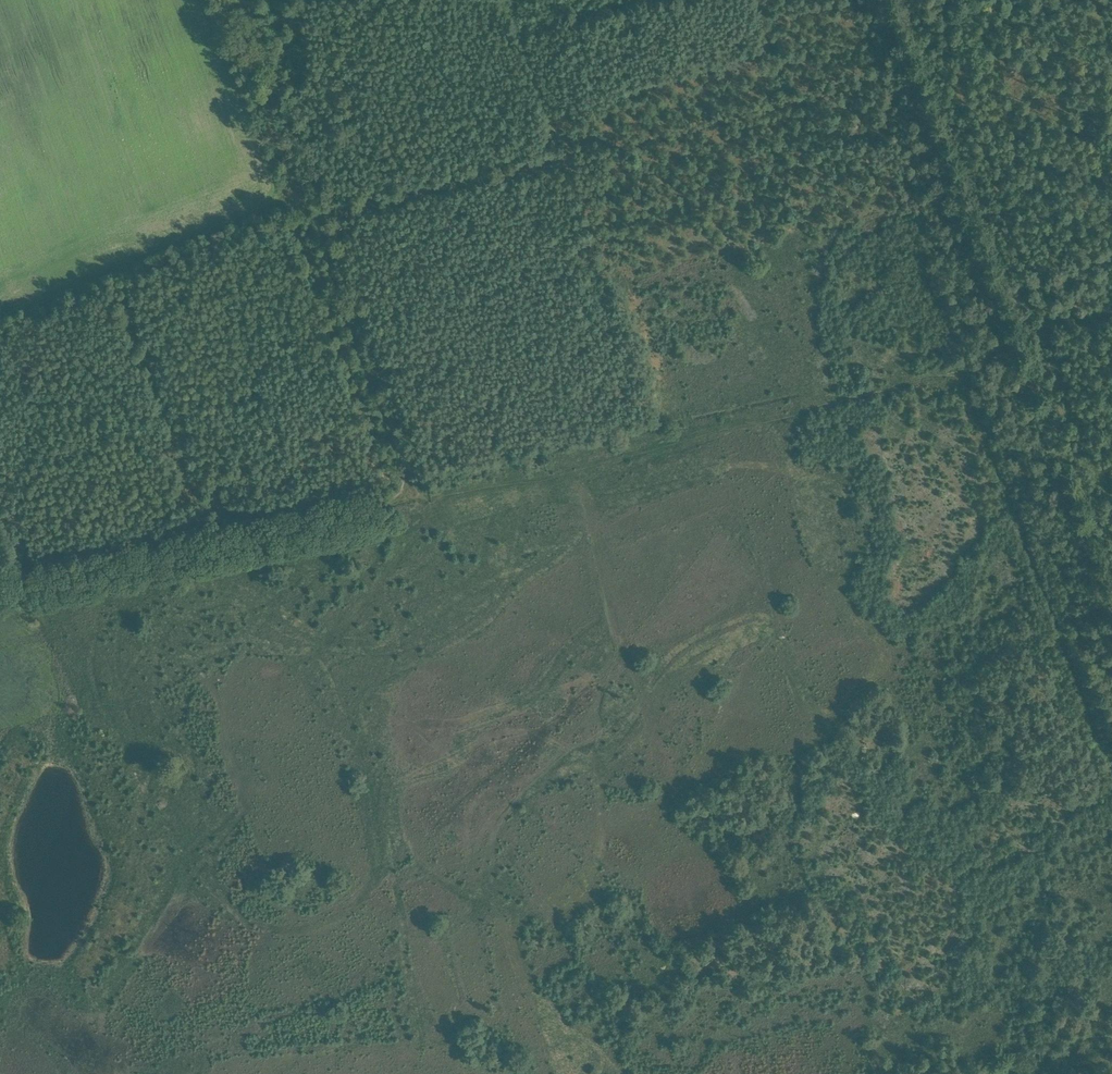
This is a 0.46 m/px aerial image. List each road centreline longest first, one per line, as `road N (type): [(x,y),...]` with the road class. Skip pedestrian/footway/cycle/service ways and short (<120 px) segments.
road 1 (track): [(393,497),(223,0)]
road 2 (track): [(0,590),(393,497)]

